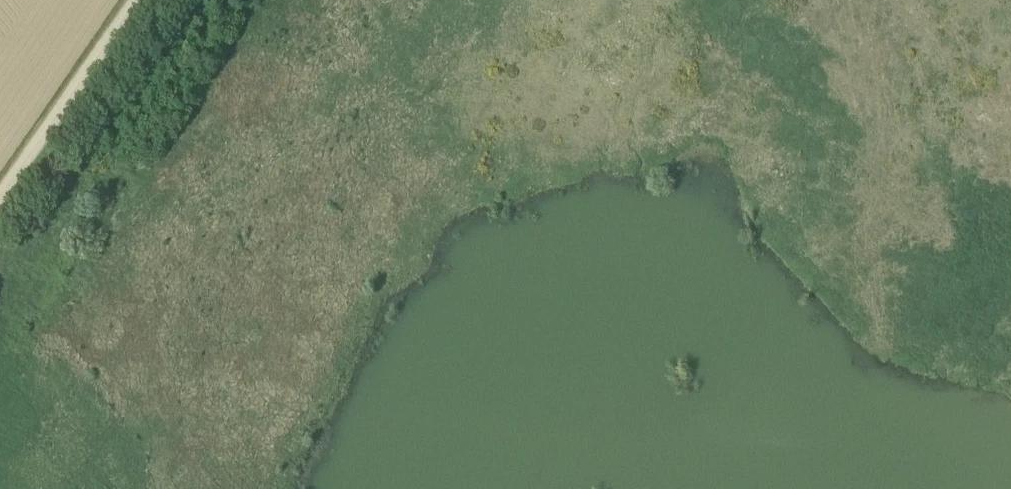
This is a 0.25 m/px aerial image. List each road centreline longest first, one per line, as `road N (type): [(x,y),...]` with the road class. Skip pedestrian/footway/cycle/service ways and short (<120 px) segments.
road 1 (track): [(0,178),(123,0)]

